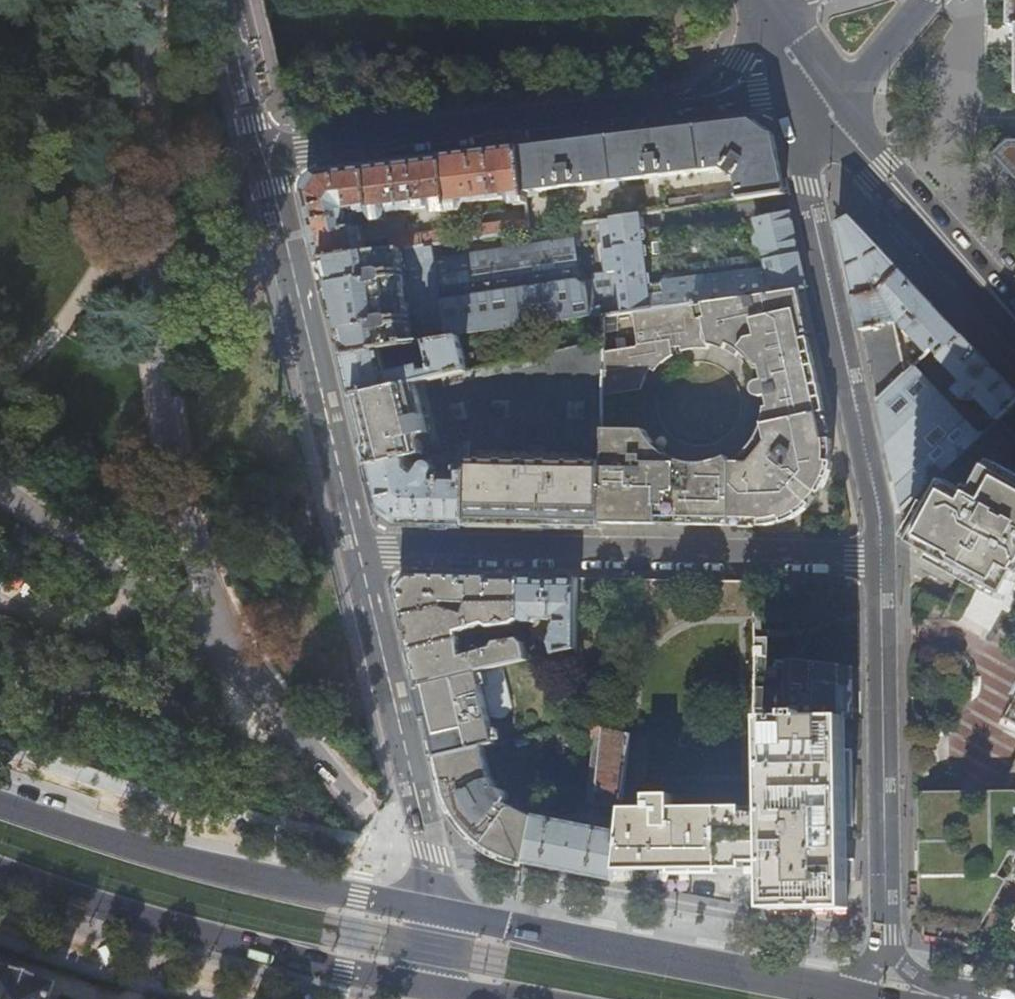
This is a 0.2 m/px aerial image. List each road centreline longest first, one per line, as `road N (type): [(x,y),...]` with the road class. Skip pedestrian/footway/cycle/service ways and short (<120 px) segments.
road 1 (residential): [(266,155),(709,98),(742,76),(767,35)]
road 2 (residential): [(881,557),(360,550)]
road 3 (primary): [(0,871),(135,918),(499,998)]
road 4 (primary): [(444,914),(152,855),(0,803)]
road 5 (tertiary): [(881,557),(886,934),(874,998)]
road 6 (tertiary): [(828,141),(812,159),(809,196),(878,504),(881,557)]
road 7 (primary): [(864,998),(444,914)]
road 8 (residential): [(360,550),(266,155)]
road 9 (residential): [(444,914),(360,550)]
road 10 (tertiary): [(1014,320),(887,180),(828,141)]
road 11 (residential): [(221,0),(266,155)]
road 12 (tertiary): [(828,141),(767,35)]

